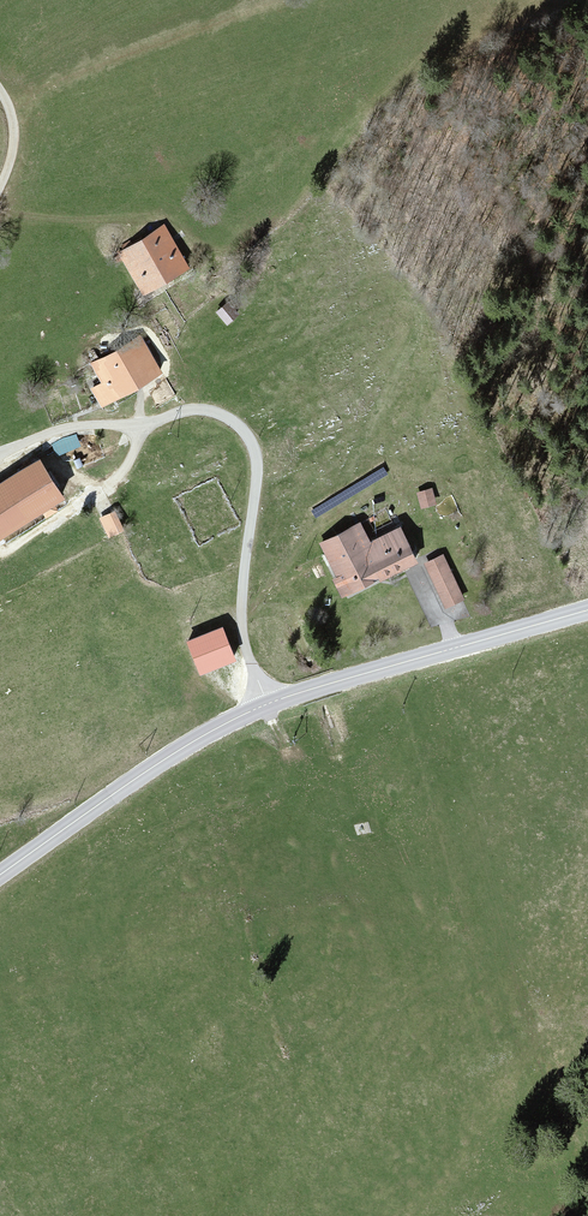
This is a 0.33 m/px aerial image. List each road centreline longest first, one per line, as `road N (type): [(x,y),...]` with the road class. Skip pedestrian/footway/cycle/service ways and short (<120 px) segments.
road 1 (unclassified): [(269,702),(242,624),(257,468),(240,426),(194,409),(62,428),(0,453)]
road 2 (secondary): [(269,702),(587,609)]
road 3 (secondary): [(0,873),(184,745),(269,702)]

